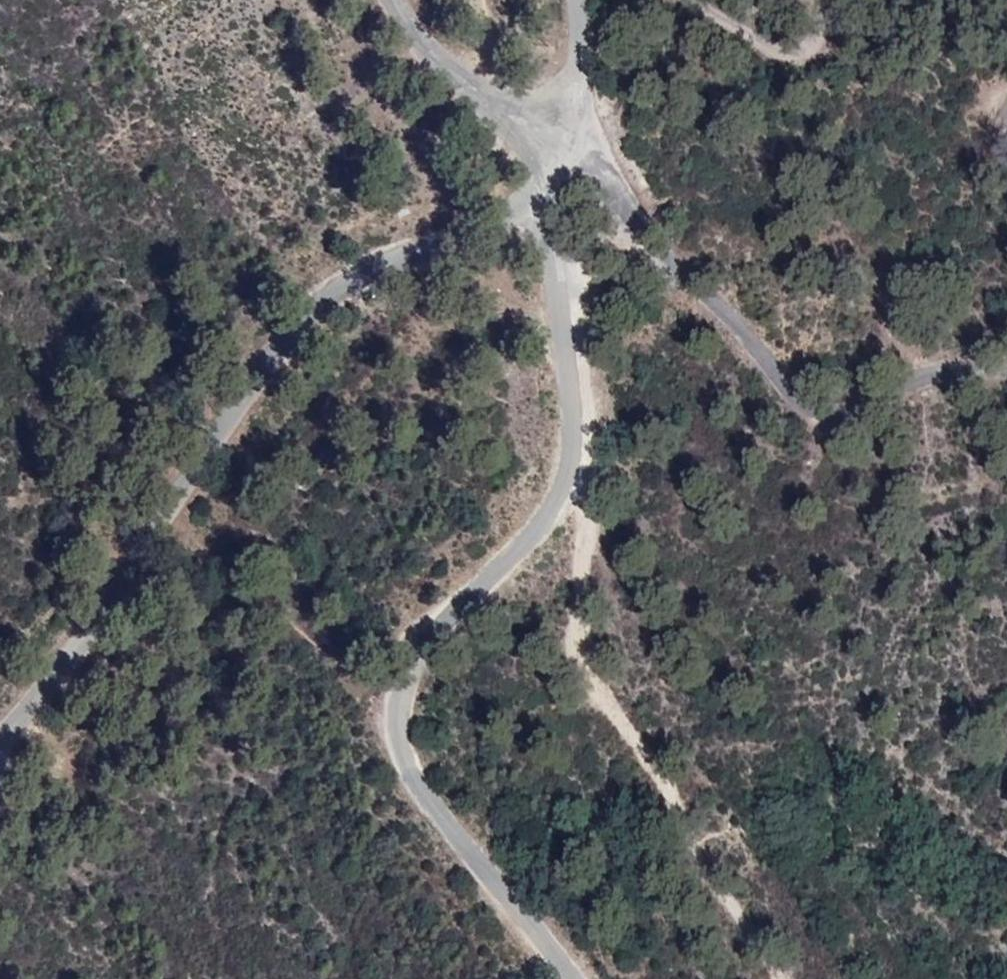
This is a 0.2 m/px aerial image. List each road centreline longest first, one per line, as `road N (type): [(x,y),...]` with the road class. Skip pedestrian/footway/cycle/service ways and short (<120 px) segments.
road 1 (unclassified): [(546,140),(547,237),(570,398),(566,469),(542,527),(421,649),(407,678),(401,727),(413,777),(430,804),(571,978)]
road 2 (unclassified): [(546,140),(532,176),(380,242),(296,326),(90,636),(0,725)]
road 3 (unclassified): [(546,140),(609,181),(806,403),(845,403),(927,376),(1006,378)]
road 4 (track): [(787,978),(593,654),(588,530)]
road 5 (unclassified): [(546,140),(445,63),(400,0)]
road 6 (unclassified): [(583,0),(576,62),(546,140)]

